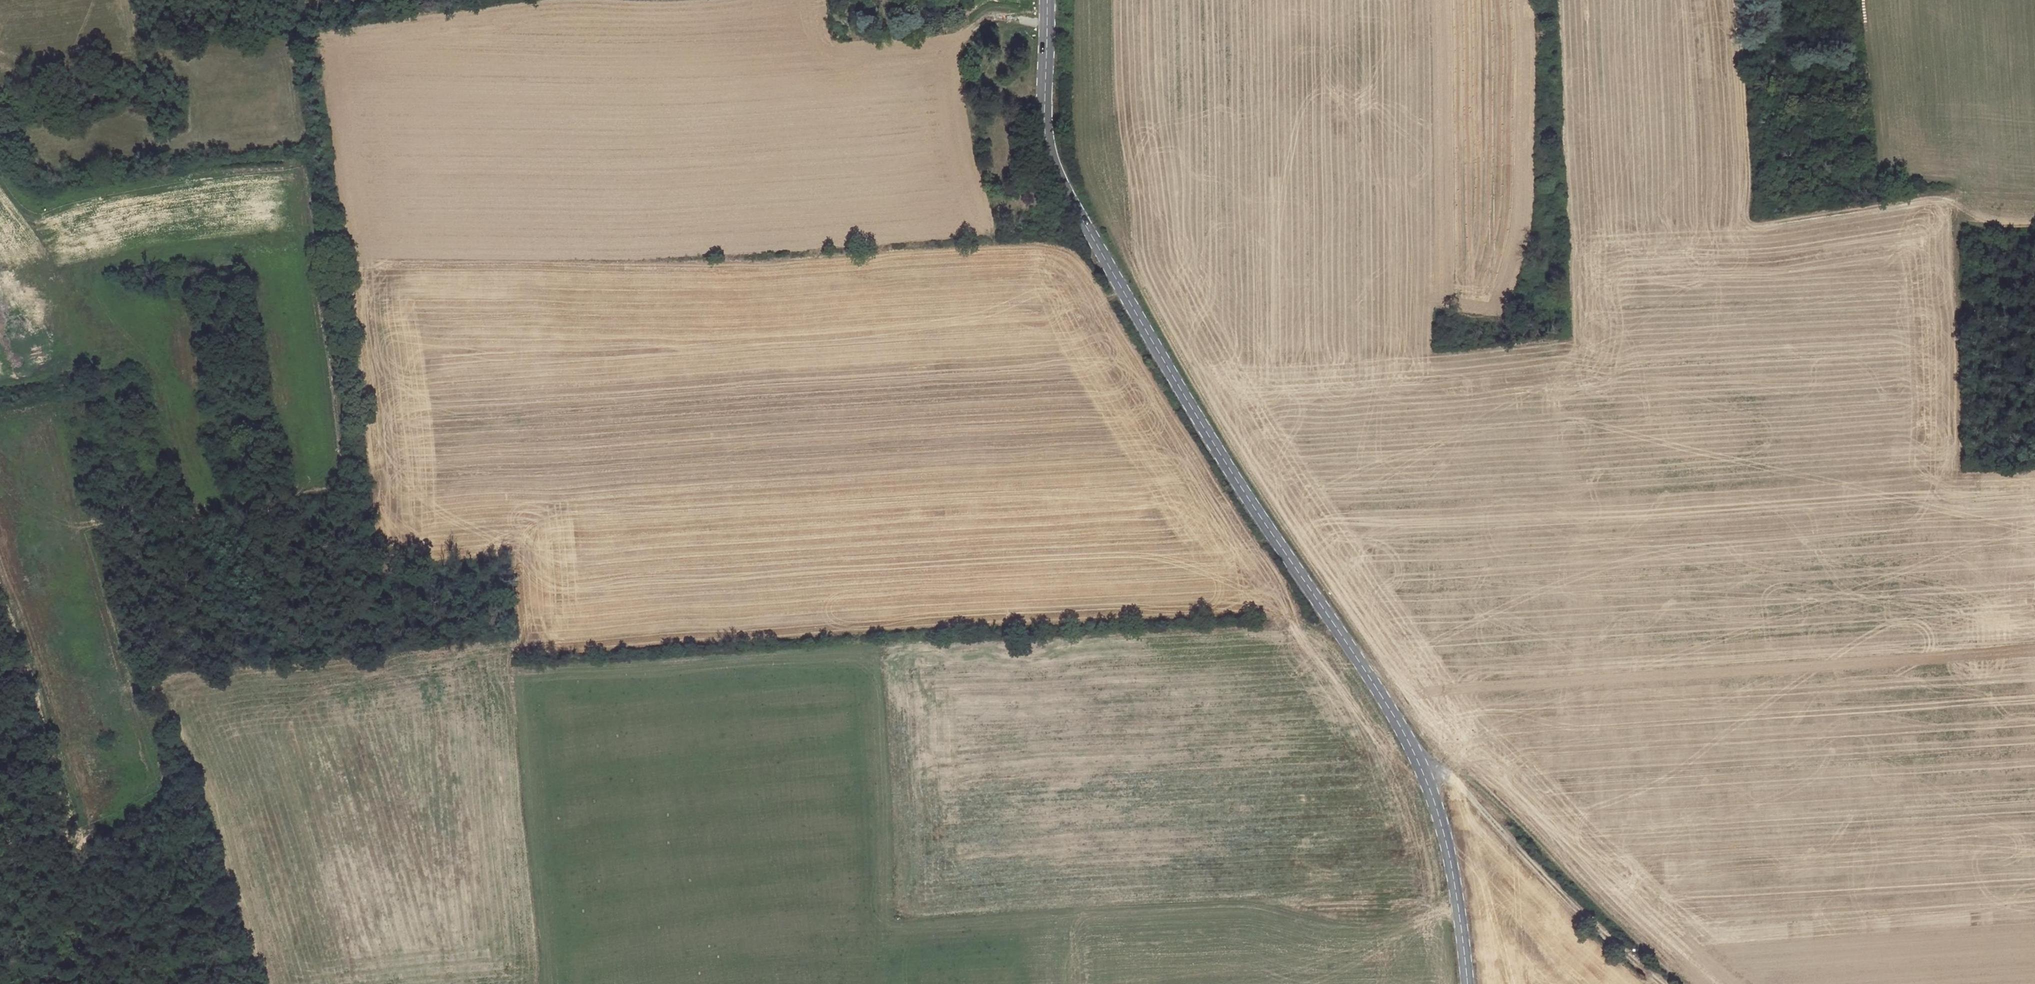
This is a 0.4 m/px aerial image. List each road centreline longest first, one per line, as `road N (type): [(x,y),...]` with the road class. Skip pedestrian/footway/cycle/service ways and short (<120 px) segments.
road 1 (tertiary): [(1471,983),(1454,857),(1418,756),(1222,460),(1053,165),(1044,126),(1046,0)]
road 2 (track): [(1734,0),(1753,226),(1923,199),(1997,222),(2034,225)]
road 3 (track): [(1418,756),(1669,983)]

